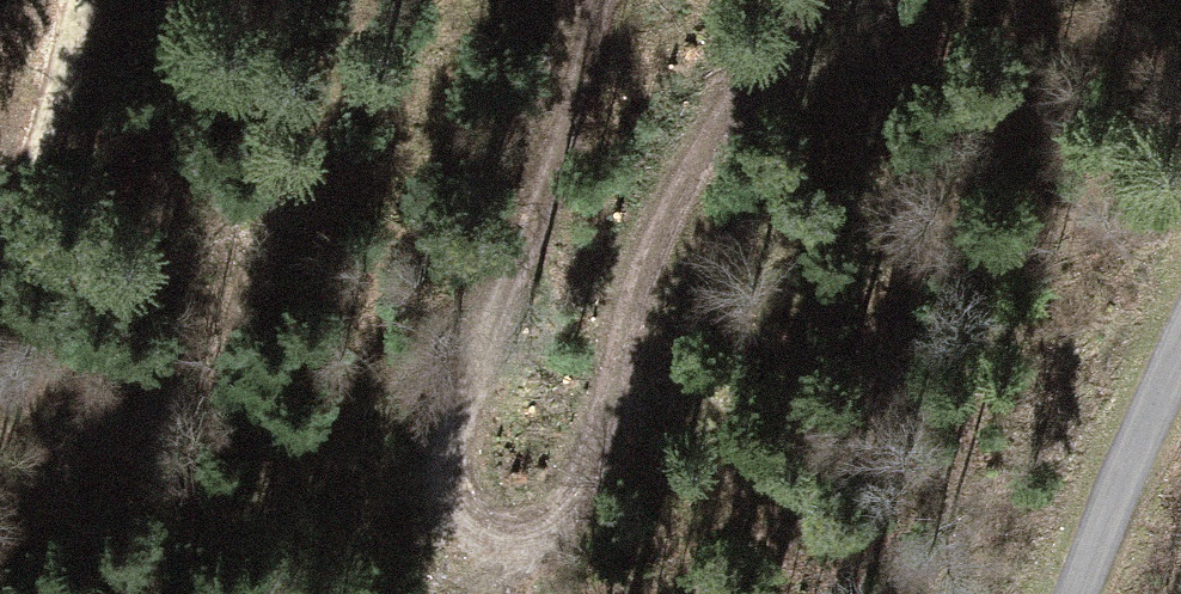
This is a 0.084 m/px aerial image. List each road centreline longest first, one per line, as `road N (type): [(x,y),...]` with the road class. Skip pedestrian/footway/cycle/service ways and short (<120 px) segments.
road 1 (track): [(574,0),(544,171),(549,235),(597,259),(646,230),(786,0)]
road 2 (unclassified): [(1070,593),(1122,467),(1180,355)]

